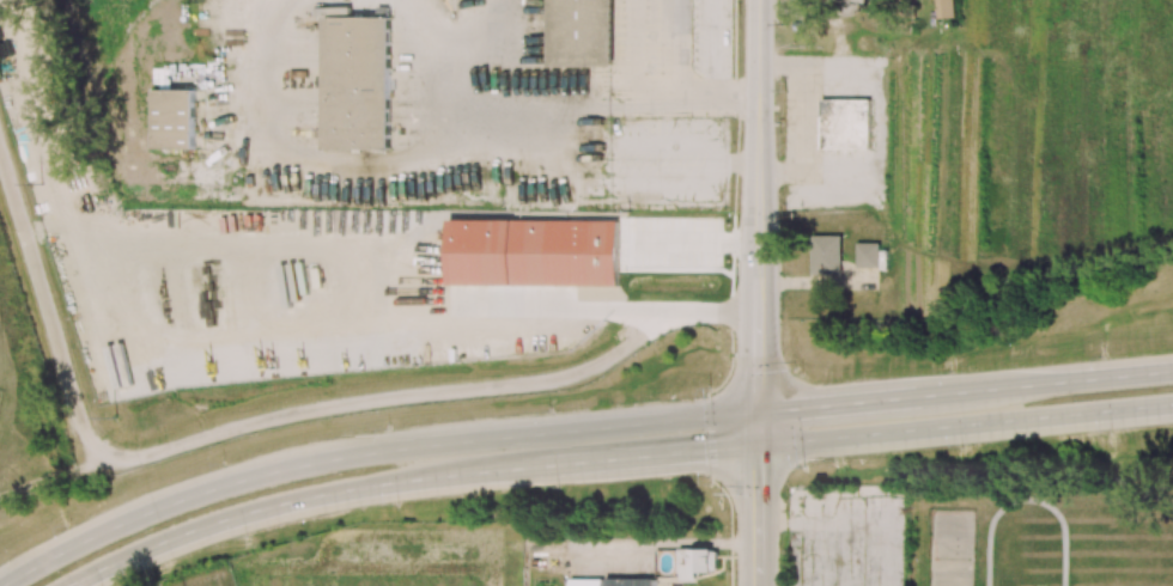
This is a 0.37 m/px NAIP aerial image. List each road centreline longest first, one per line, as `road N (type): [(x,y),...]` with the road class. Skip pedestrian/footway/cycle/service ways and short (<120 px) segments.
road 1 (residential): [(759,322),(728,313),(680,318),(569,379),(304,413),(110,464),(86,434),(0,152)]
road 2 (motorway): [(391,450),(205,490),(107,529),(2,585)]
road 3 (trunk): [(760,442),(1172,401)]
road 4 (motorway): [(760,413),(391,450)]
road 5 (motorway): [(68,585),(239,514),(394,482)]
road 6 (secondary): [(759,291),(760,0)]
road 7 (trunk): [(976,391),(760,413)]
road 8 (motorway): [(552,464),(760,442)]
road 9 (trunk): [(1172,373),(976,391)]
road 10 (secondary): [(758,585),(760,442)]
road 11 (secondary): [(760,413),(759,291)]

